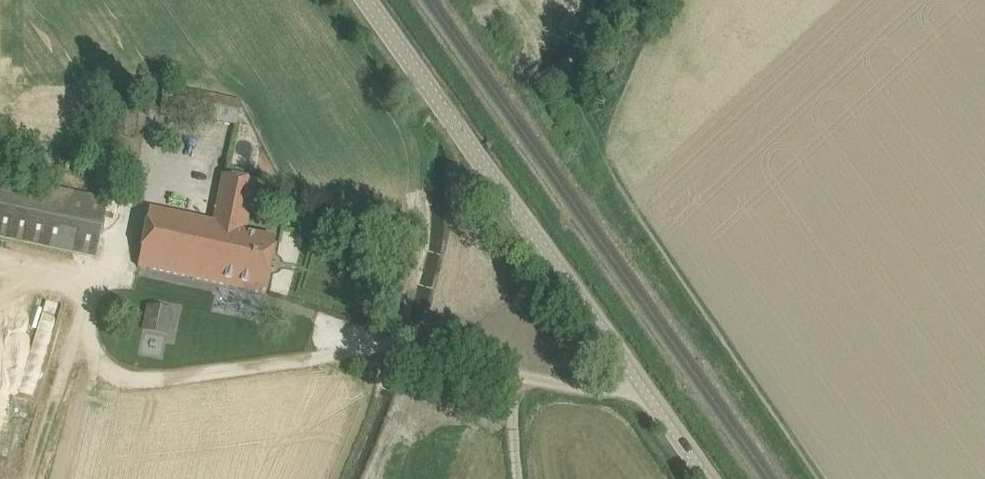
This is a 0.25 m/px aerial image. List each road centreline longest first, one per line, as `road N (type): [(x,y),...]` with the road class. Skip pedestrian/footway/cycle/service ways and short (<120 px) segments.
road 1 (unclassified): [(709,478),(368,0)]
road 2 (track): [(582,111),(832,478)]

